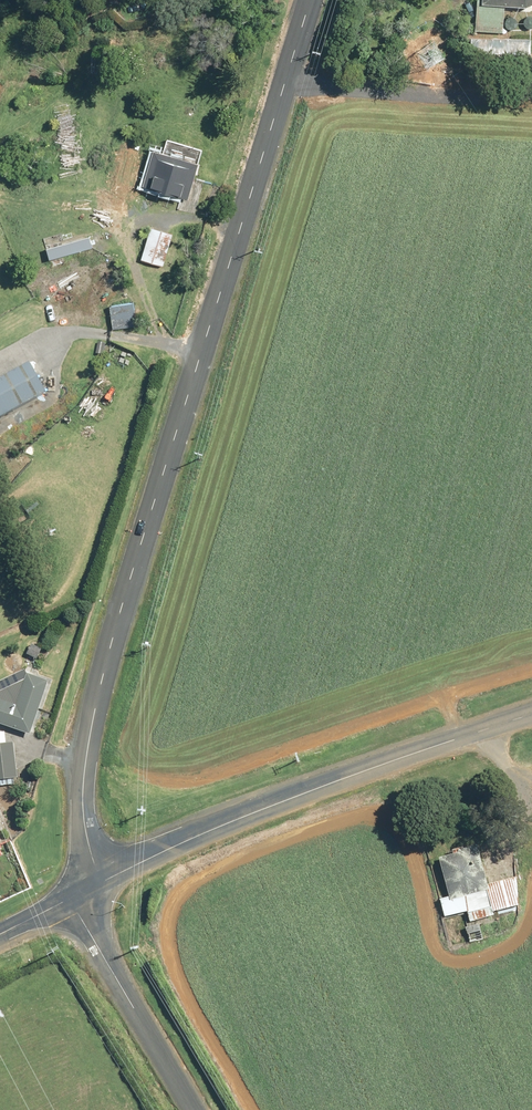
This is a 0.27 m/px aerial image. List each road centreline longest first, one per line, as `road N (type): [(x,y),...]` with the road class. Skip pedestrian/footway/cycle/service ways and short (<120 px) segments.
road 1 (unclassified): [(103,881),(82,798),(98,688),(308,0)]
road 2 (unclassified): [(531,714),(253,812),(103,881)]
road 3 (unclassified): [(198,1109),(69,899)]

